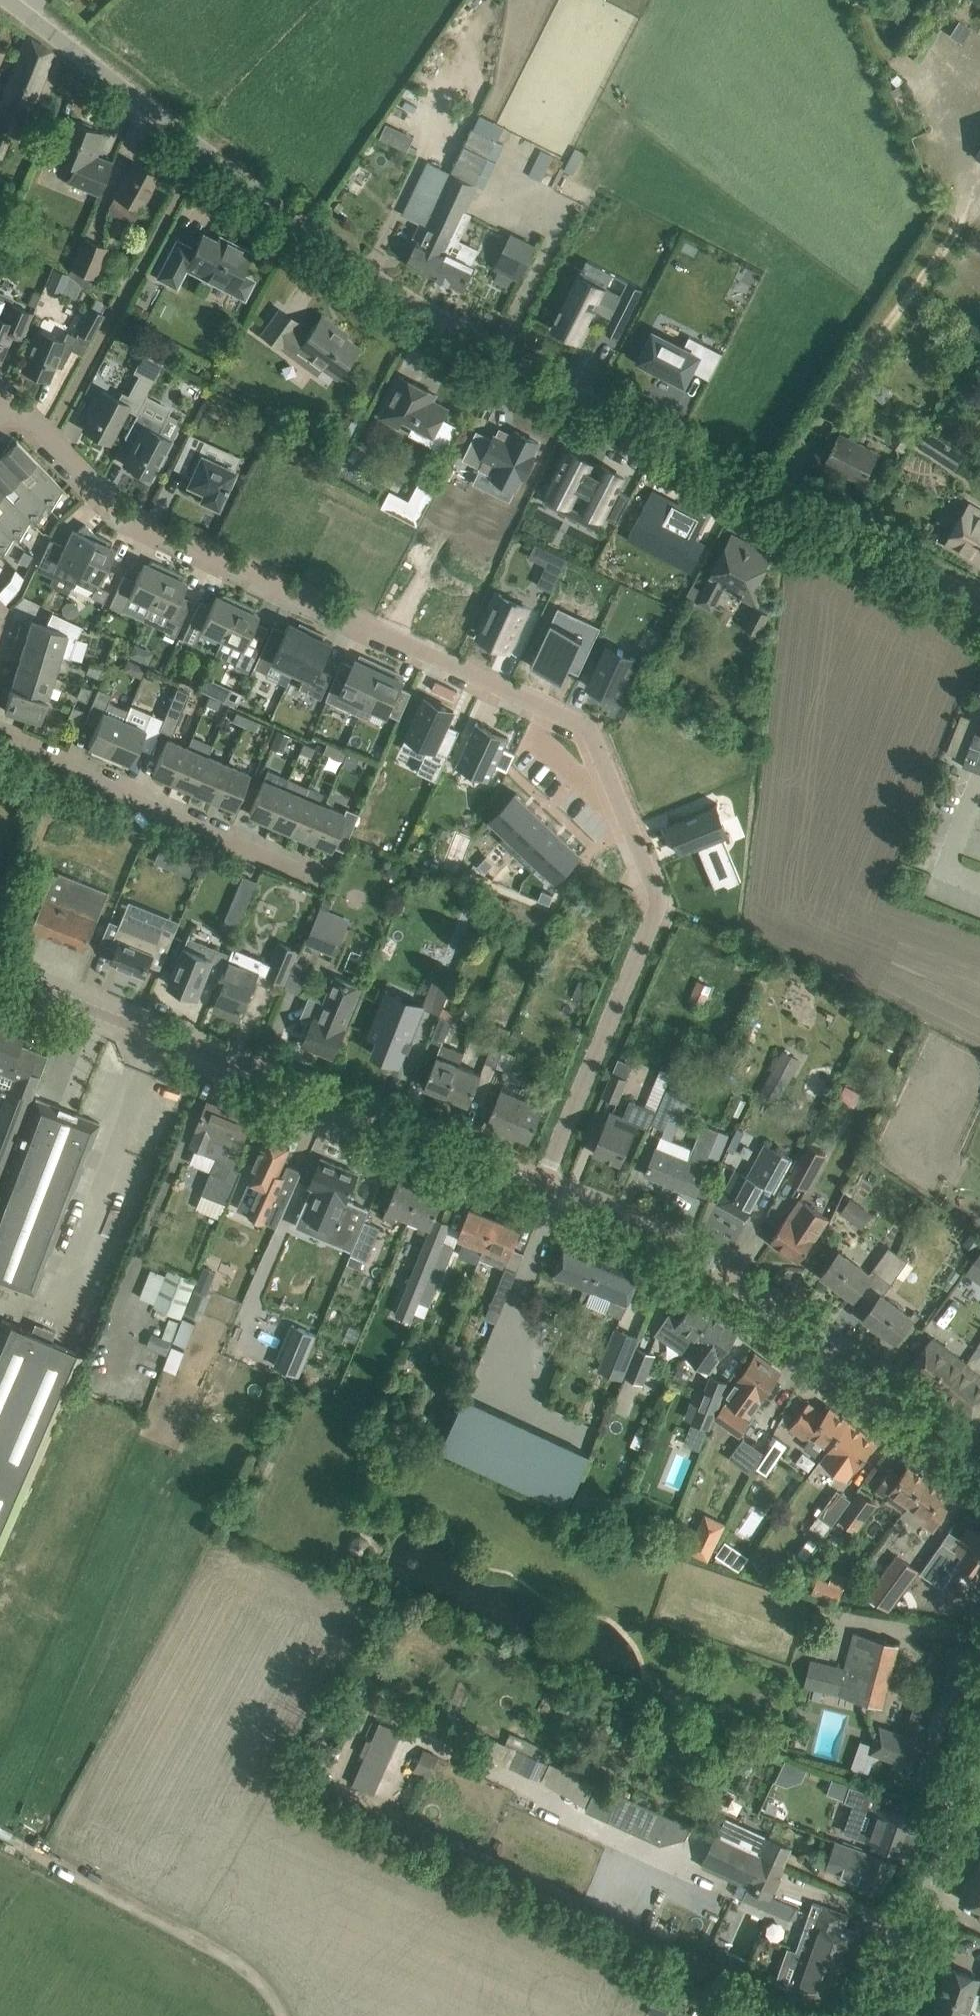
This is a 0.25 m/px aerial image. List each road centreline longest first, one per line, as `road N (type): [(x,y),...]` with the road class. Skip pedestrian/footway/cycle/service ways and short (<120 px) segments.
road 1 (residential): [(13,402),(121,514),(587,727),(659,900),(541,1187)]
road 2 (unclassified): [(979,602),(427,313),(6,0)]
road 3 (secondary): [(541,1187),(0,973)]
road 4 (secondary): [(979,1457),(693,1253),(541,1187)]
road 5 (residential): [(322,880),(0,736)]
road 6 (track): [(280,2015),(259,1983),(232,1965),(0,1835)]
road 7 (unclassified): [(880,2015),(979,1732)]

